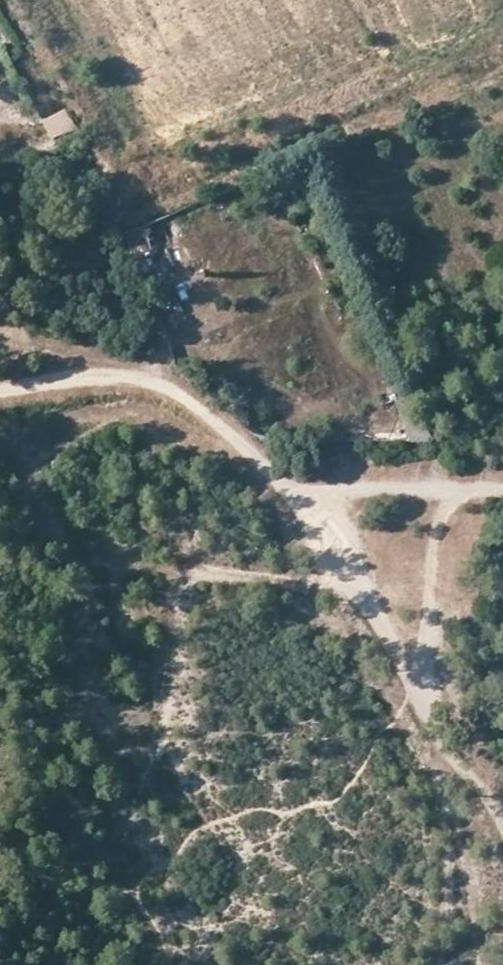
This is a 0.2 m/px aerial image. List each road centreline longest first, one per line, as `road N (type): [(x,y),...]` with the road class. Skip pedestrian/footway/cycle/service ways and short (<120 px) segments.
road 1 (track): [(502,828),(452,761),(344,563),(294,493),(206,413),(133,375)]
road 2 (track): [(422,697),(436,541),(452,500),(464,492)]
road 3 (track): [(502,491),(294,493)]
road 4 (track): [(0,388),(133,375)]

